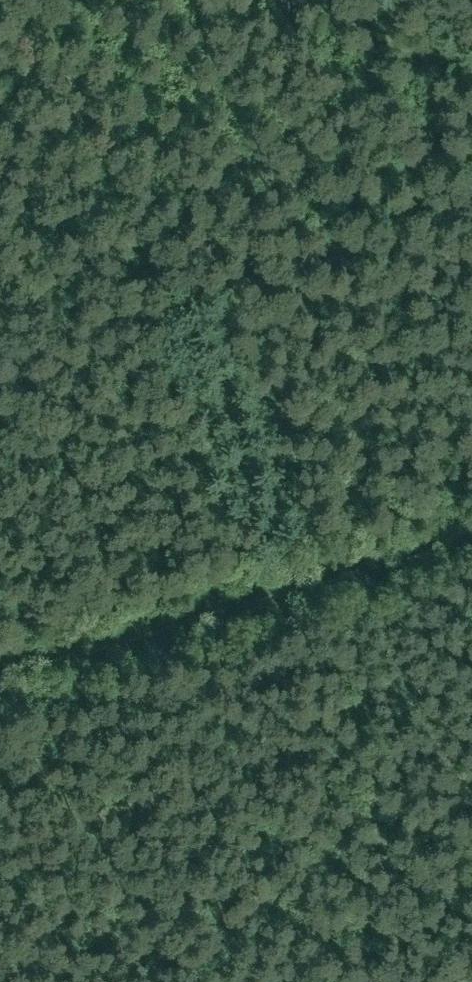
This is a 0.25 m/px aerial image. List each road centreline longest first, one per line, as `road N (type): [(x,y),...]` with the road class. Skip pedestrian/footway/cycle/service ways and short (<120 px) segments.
road 1 (track): [(471,540),(0,680)]
road 2 (track): [(318,0),(471,69)]

